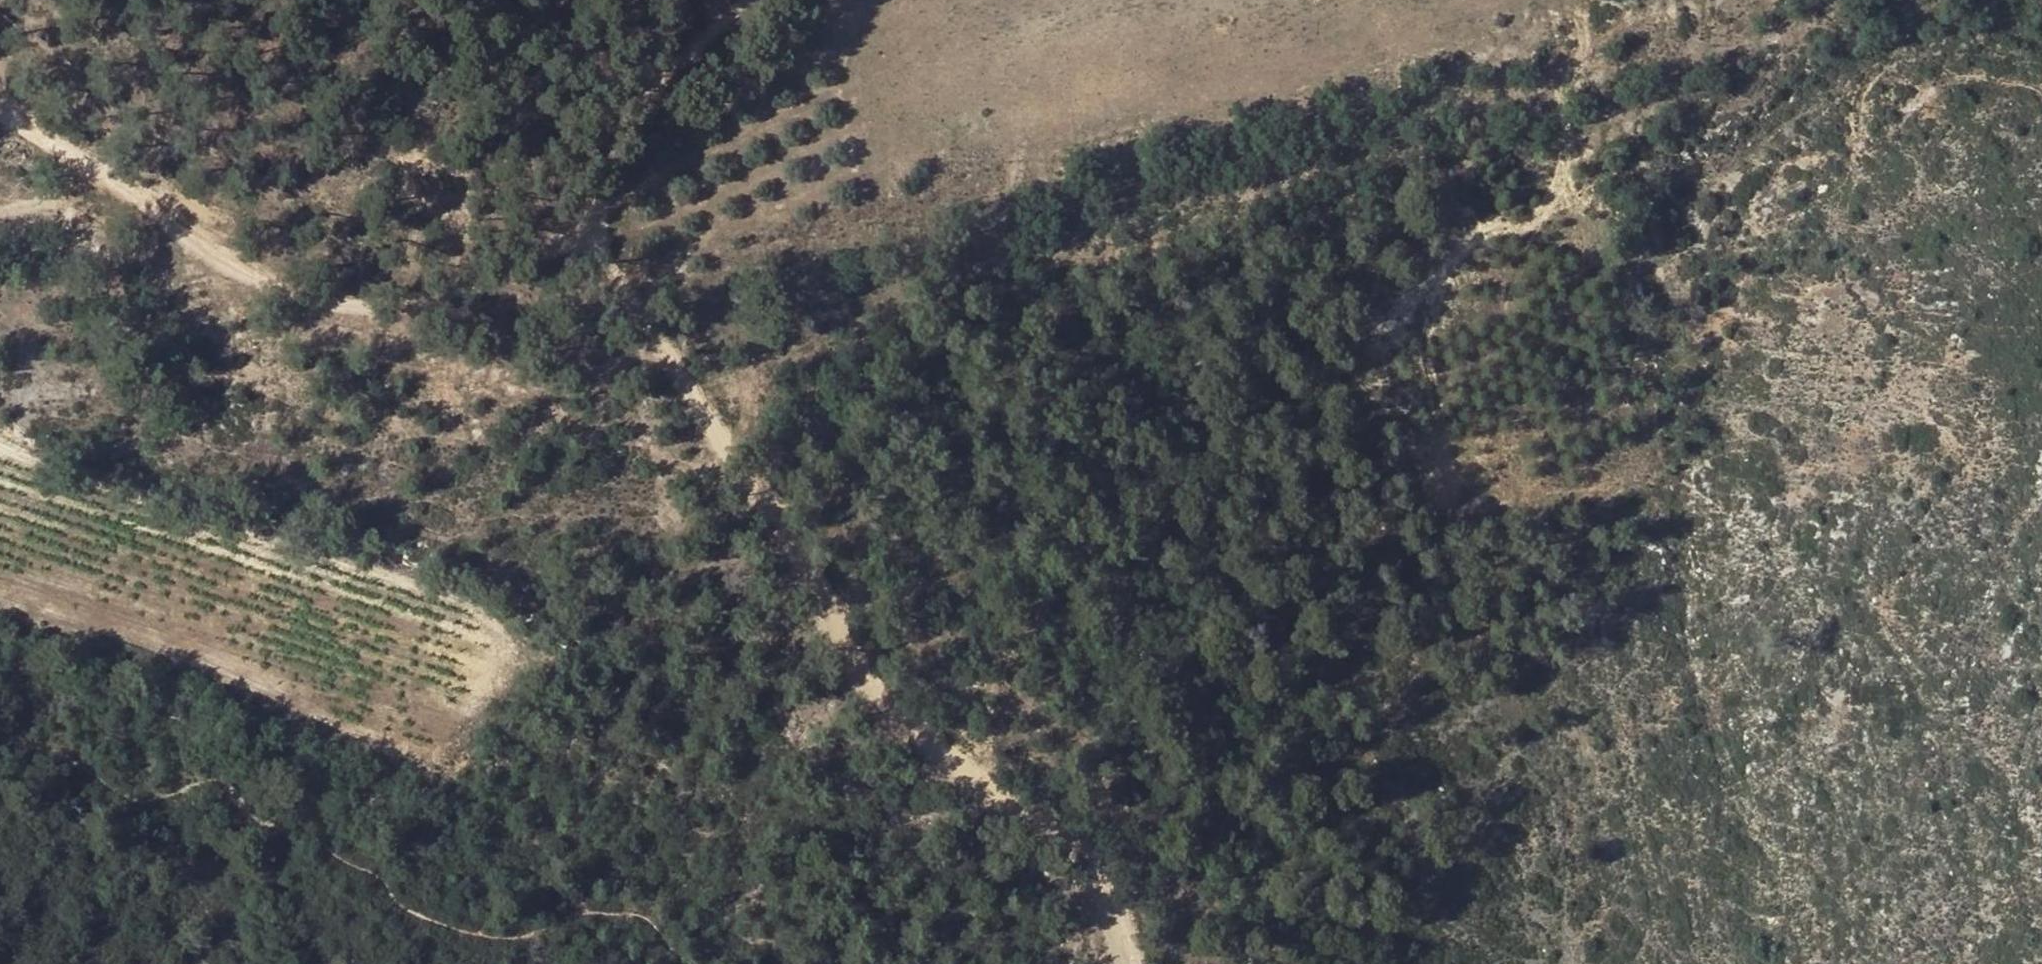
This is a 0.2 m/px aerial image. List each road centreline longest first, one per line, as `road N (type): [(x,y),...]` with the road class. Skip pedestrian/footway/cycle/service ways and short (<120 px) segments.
road 1 (track): [(743,0),(649,85),(612,139),(580,220),(538,261),(470,288),(321,301),(178,237),(79,145),(0,104)]
road 2 (track): [(1124,963),(1097,883),(1077,853),(966,780),(910,734),(853,670),(792,547),(580,220)]

